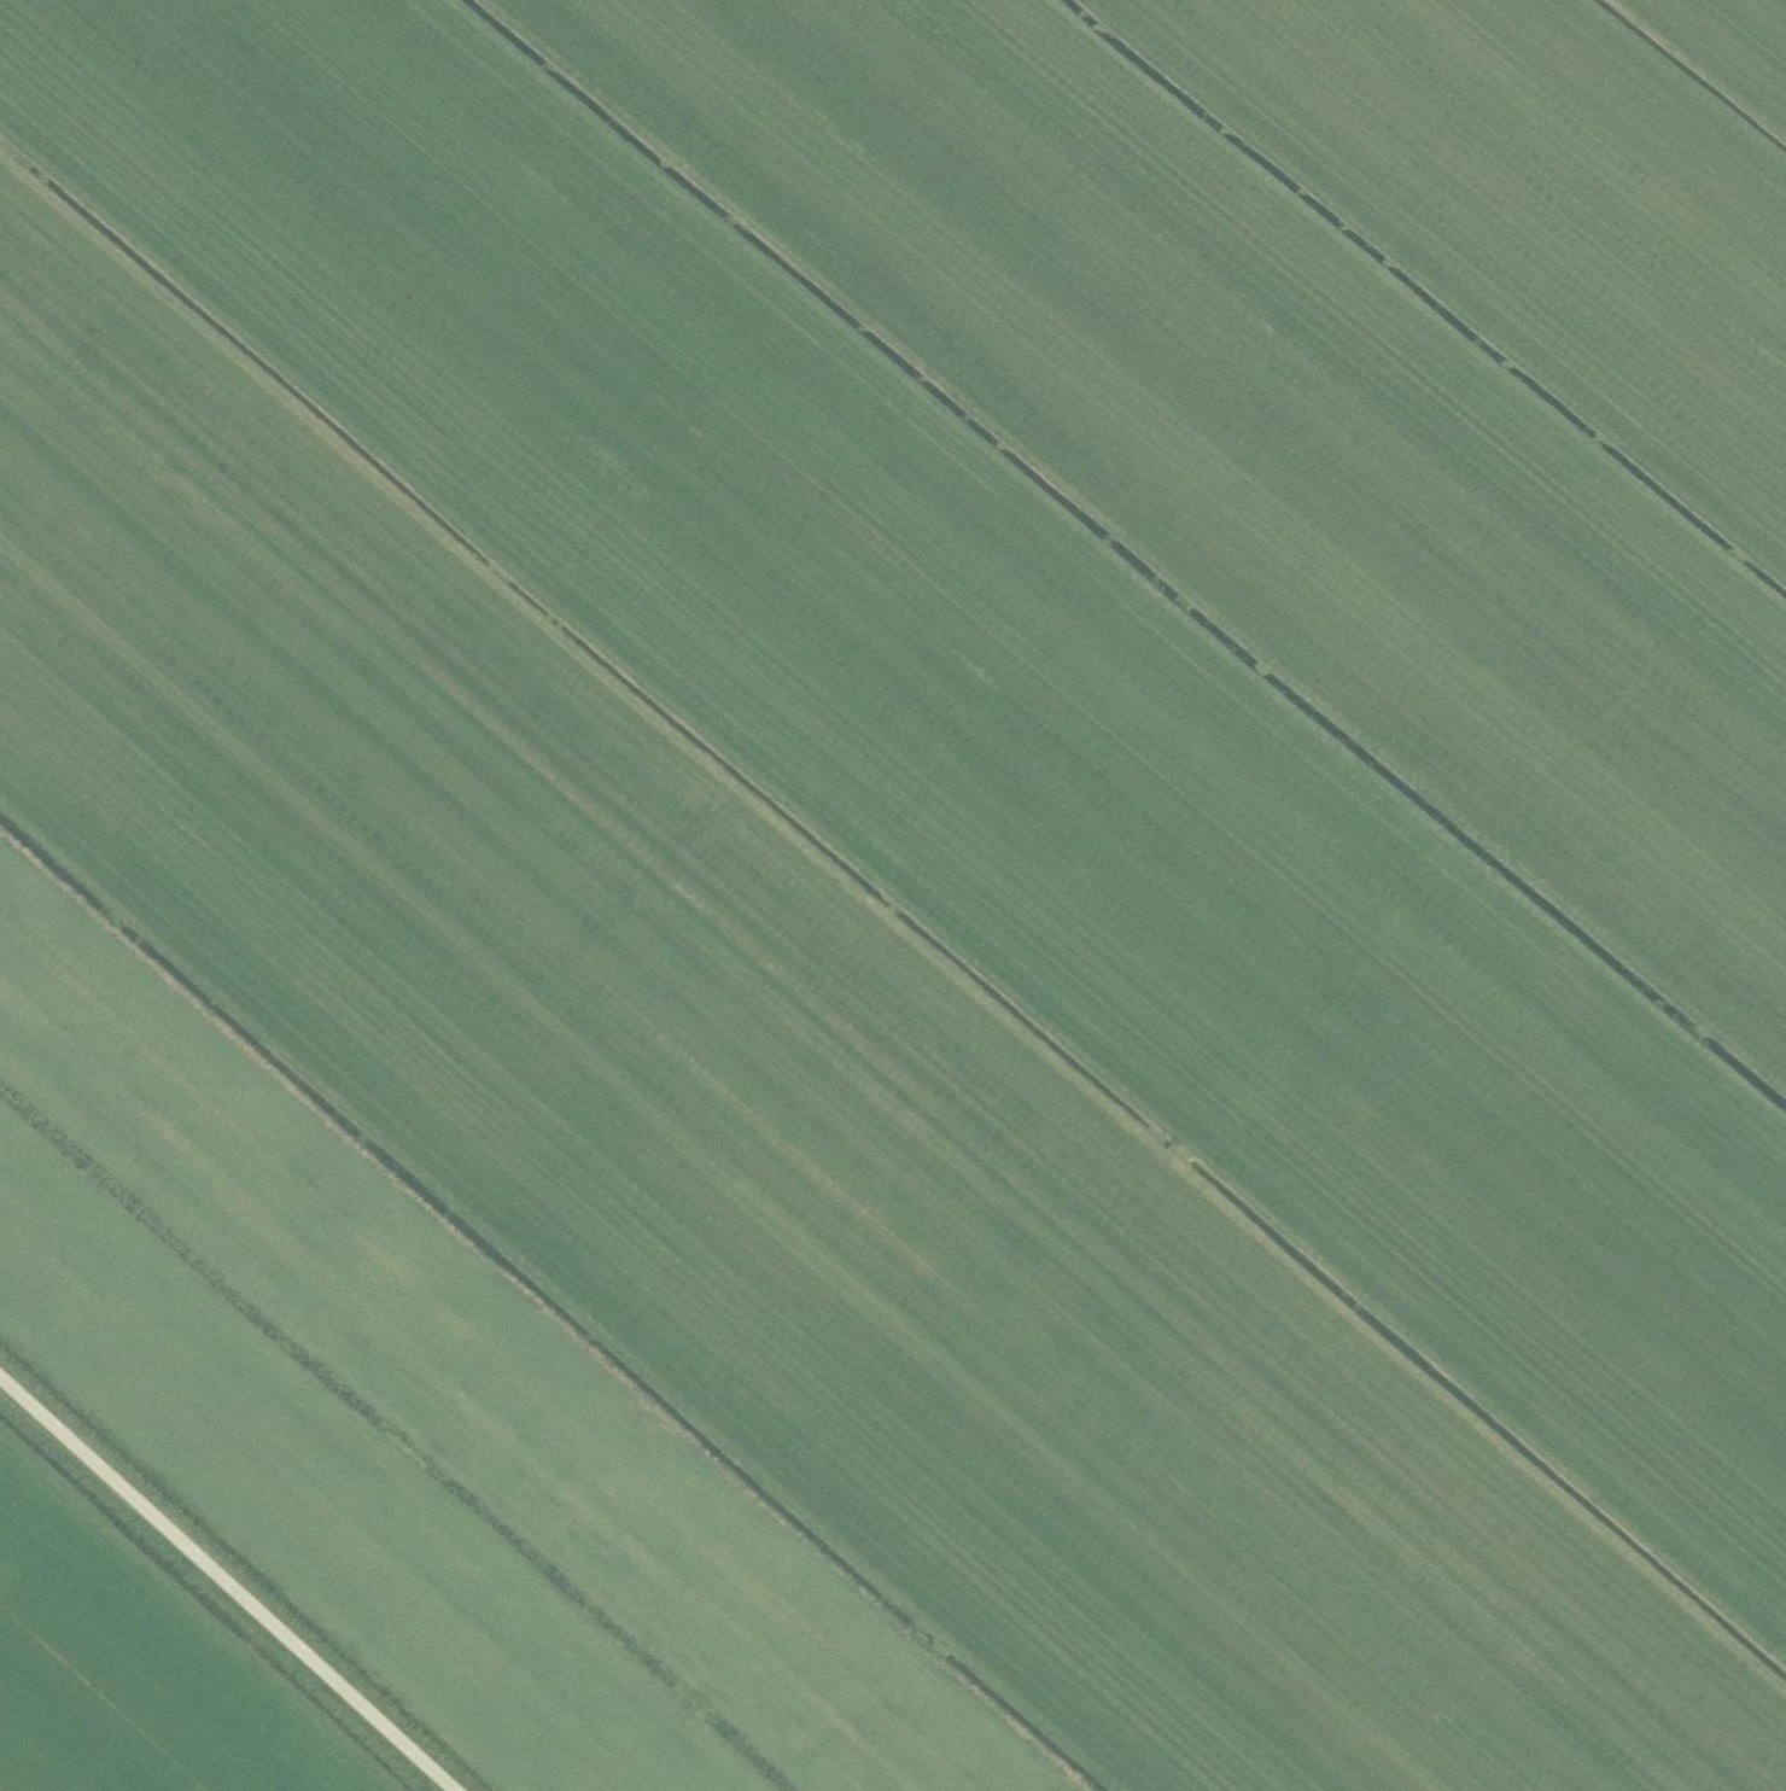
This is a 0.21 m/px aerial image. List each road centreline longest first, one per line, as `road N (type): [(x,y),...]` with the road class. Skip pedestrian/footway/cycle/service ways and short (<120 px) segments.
road 1 (unclassified): [(457,1790),(0,1377)]

